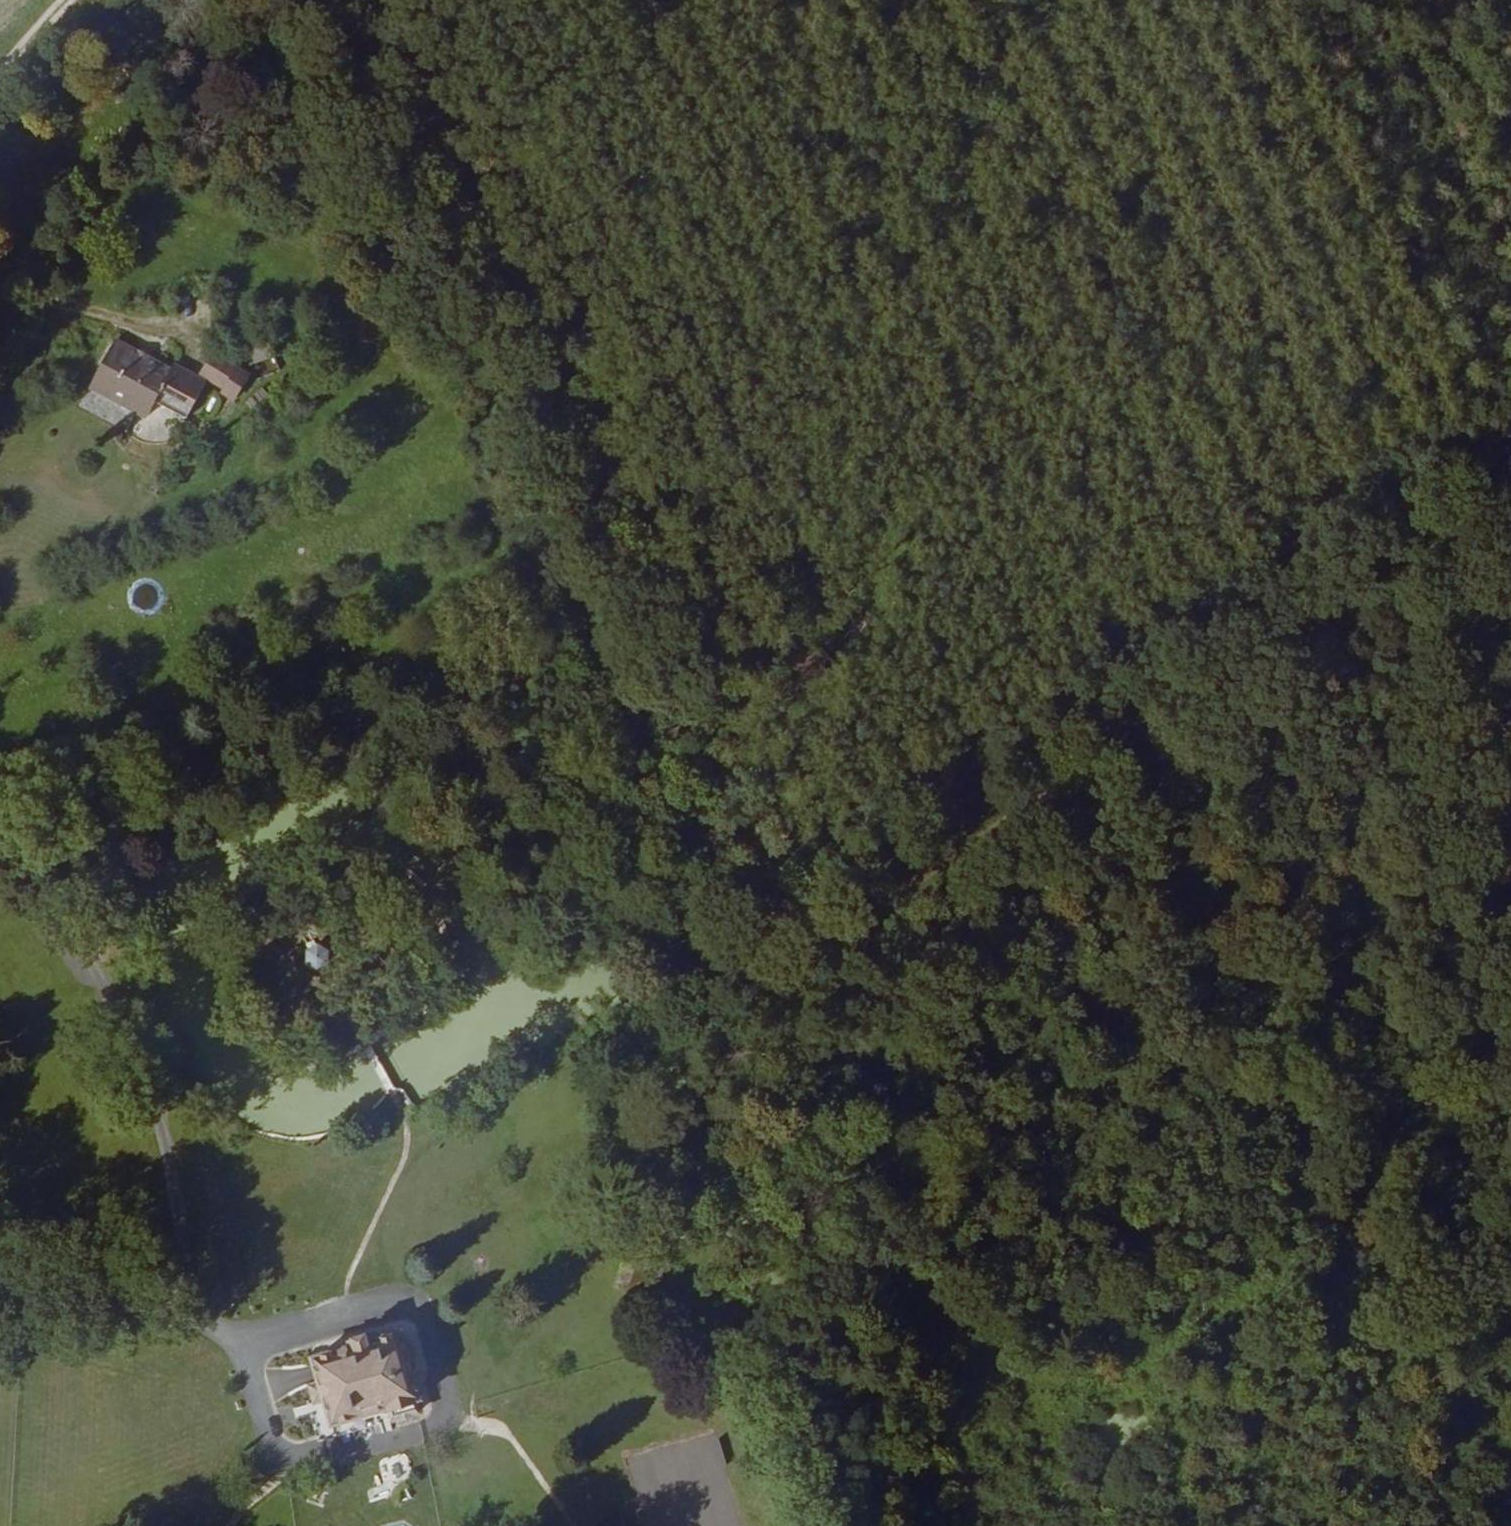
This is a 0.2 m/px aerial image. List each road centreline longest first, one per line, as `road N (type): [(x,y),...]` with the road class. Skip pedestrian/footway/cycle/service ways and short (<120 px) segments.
road 1 (track): [(1510,510),(733,1016)]
road 2 (track): [(190,1298),(182,1182),(144,1055),(77,915),(0,842)]

